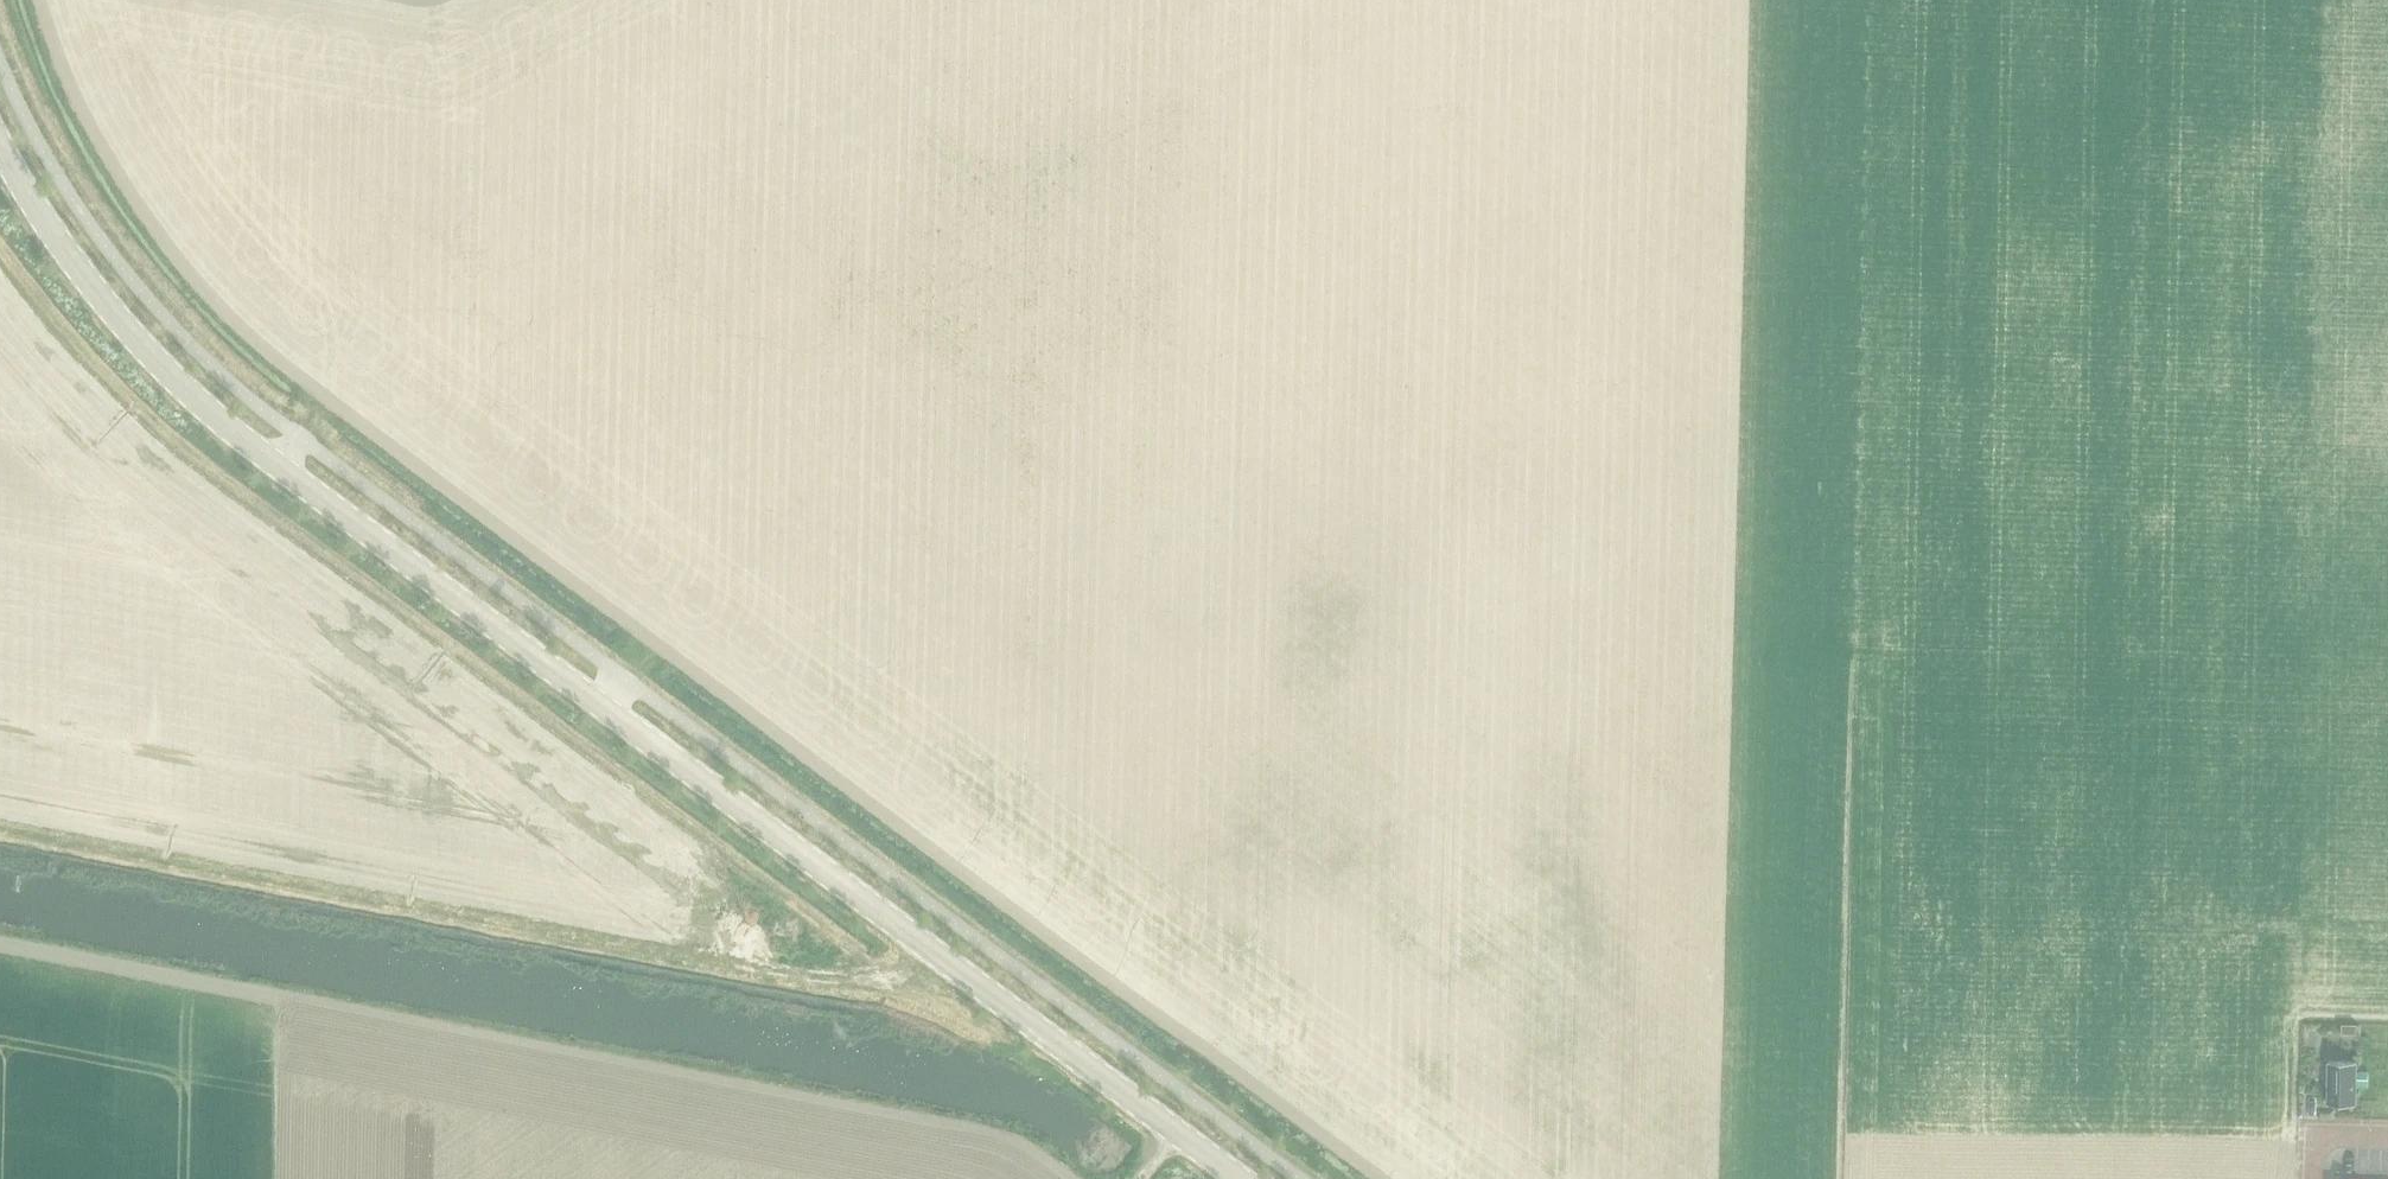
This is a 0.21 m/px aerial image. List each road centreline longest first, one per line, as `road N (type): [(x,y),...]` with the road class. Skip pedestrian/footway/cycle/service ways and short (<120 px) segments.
road 1 (secondary): [(1252,1178),(591,679),(235,423),(131,336),(58,240),(0,142)]
road 2 (track): [(1006,976),(976,1013),(0,840)]

